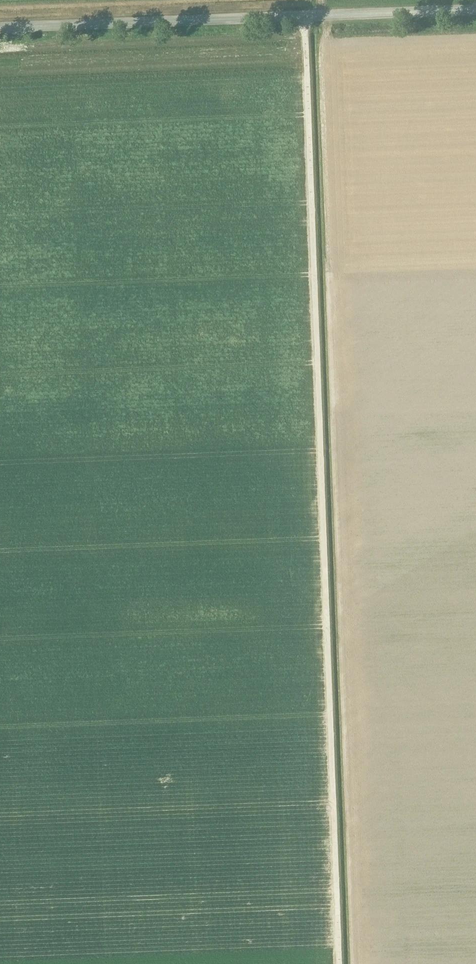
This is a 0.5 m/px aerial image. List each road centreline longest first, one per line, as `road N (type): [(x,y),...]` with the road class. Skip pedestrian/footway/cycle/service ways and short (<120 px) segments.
road 1 (unclassified): [(475,10),(0,28)]

